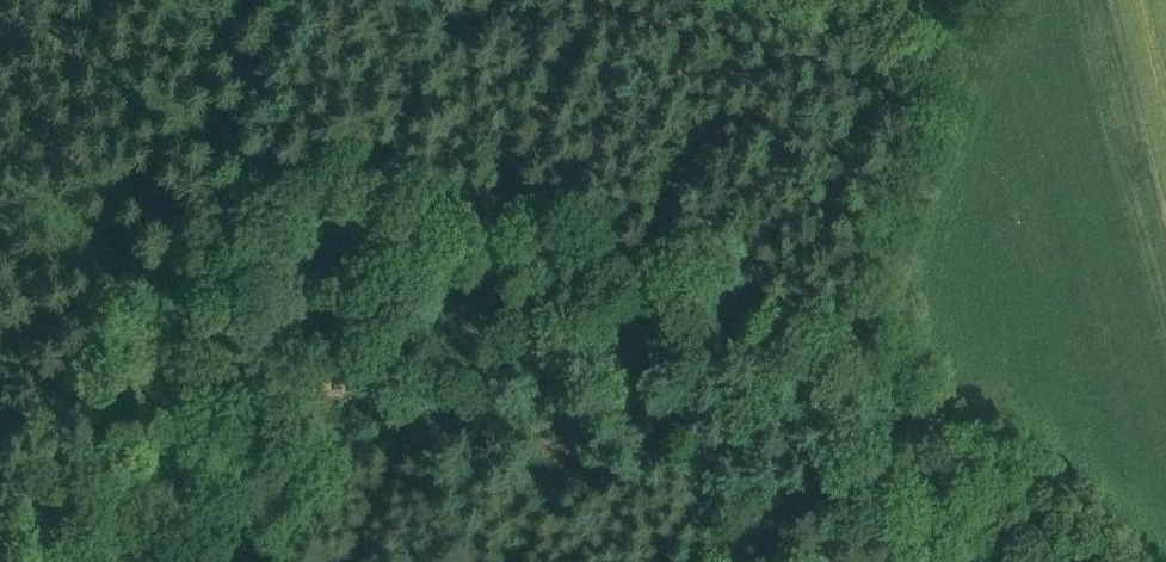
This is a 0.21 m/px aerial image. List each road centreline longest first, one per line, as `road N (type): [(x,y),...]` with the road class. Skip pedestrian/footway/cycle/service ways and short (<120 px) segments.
road 1 (track): [(36,561),(293,0)]

